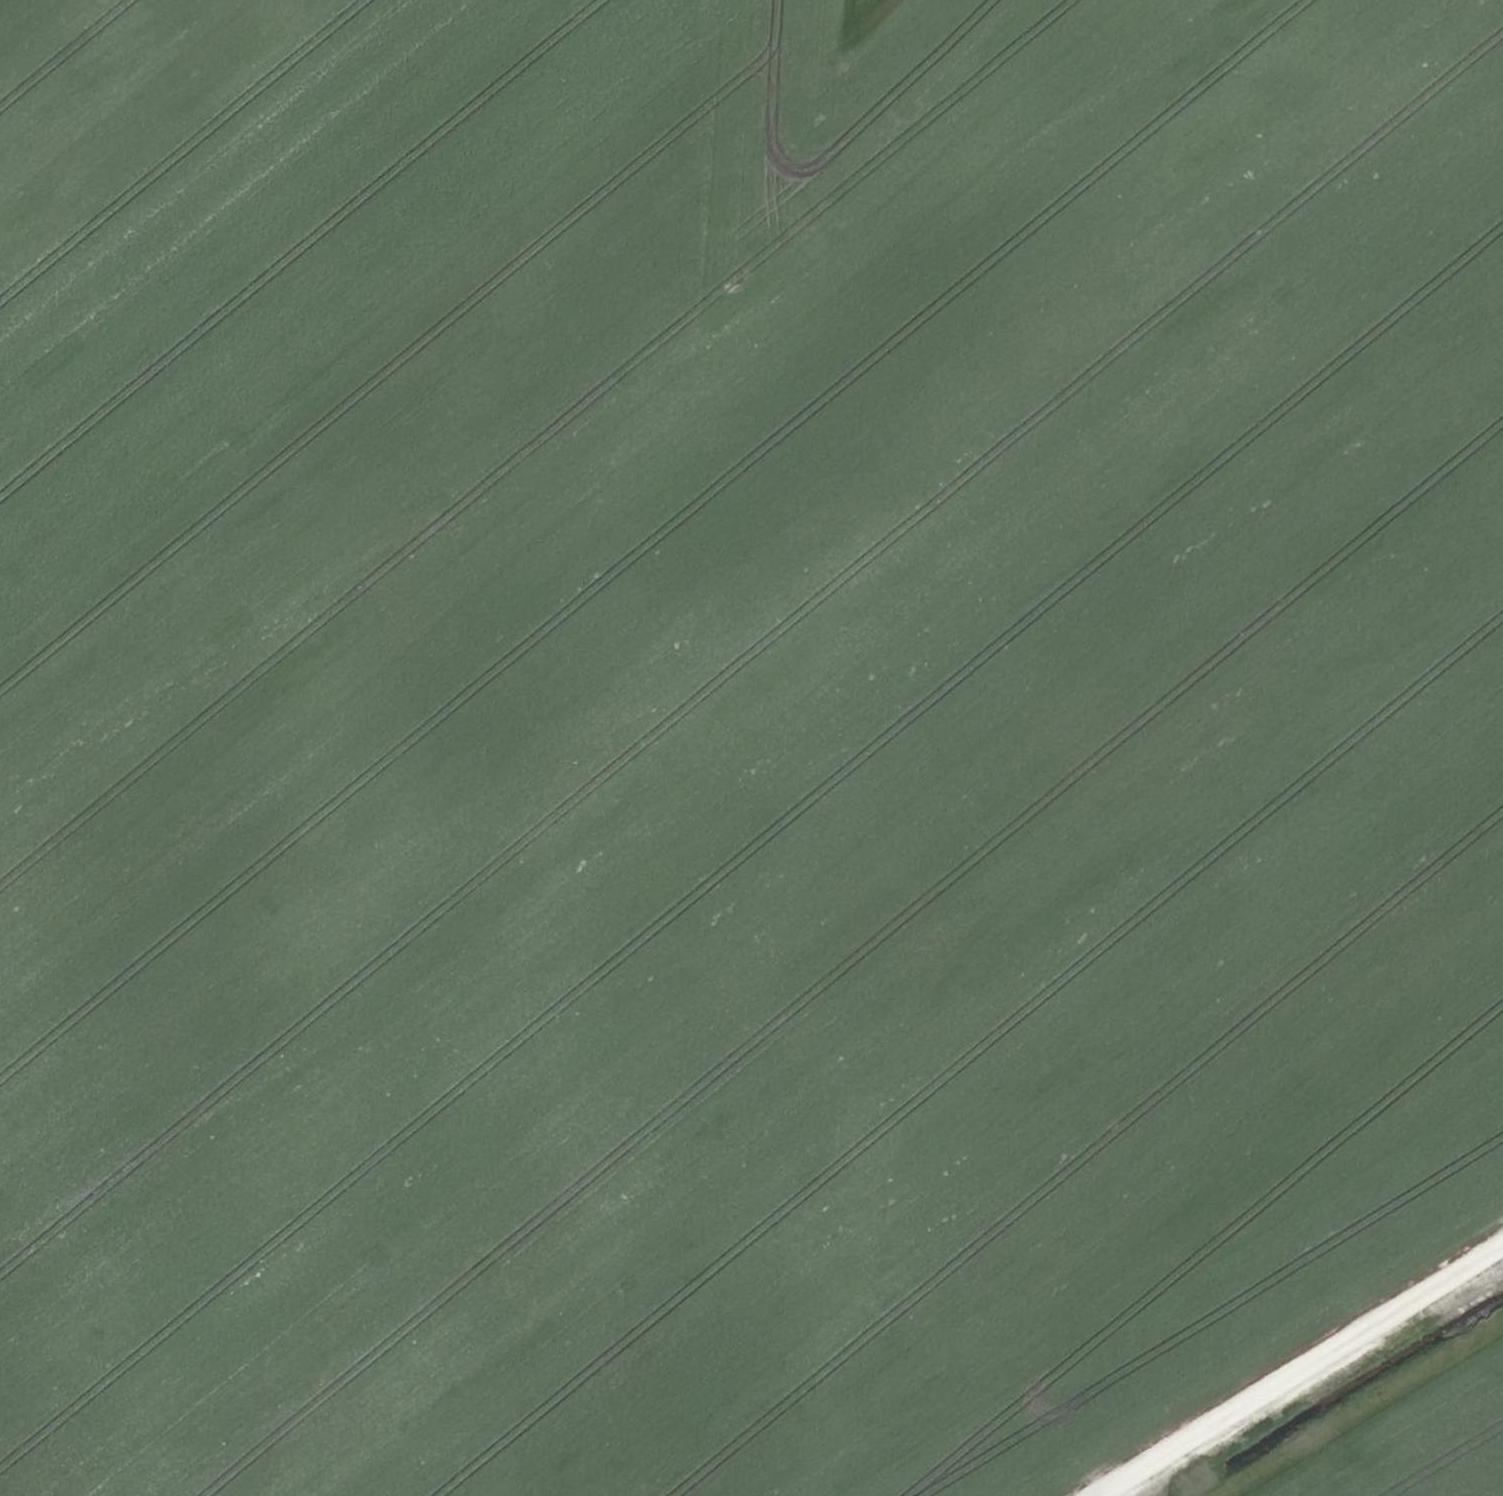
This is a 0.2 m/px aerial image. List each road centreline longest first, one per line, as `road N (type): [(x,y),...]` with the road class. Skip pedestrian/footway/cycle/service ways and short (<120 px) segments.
road 1 (track): [(1502,1248),(1102,1495)]

